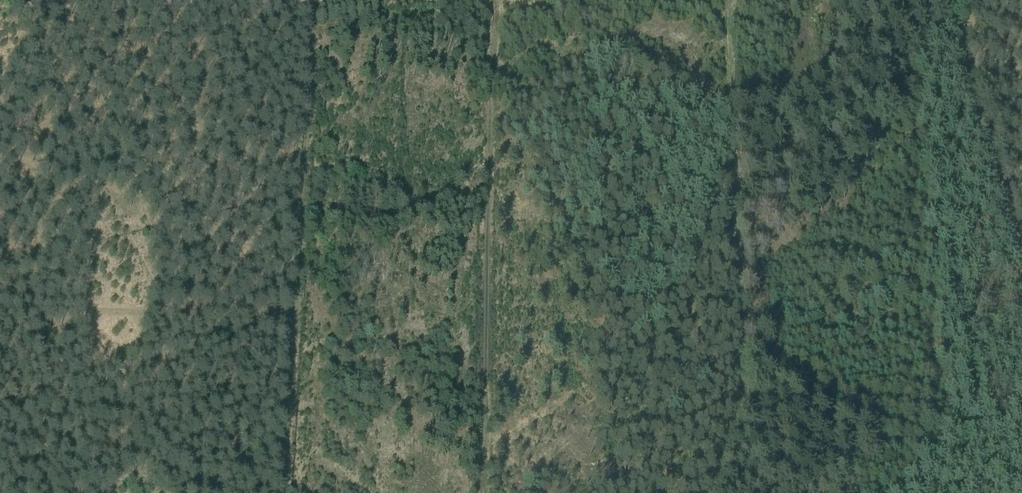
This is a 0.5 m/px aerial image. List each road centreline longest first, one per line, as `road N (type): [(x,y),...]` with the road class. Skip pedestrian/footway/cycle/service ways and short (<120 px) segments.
road 1 (track): [(722,0),(742,397),(768,492)]
road 2 (track): [(302,0),(275,492)]
road 3 (track): [(478,492),(487,0)]
road 4 (track): [(1021,249),(947,0)]
road 5 (track): [(0,7),(205,0)]

